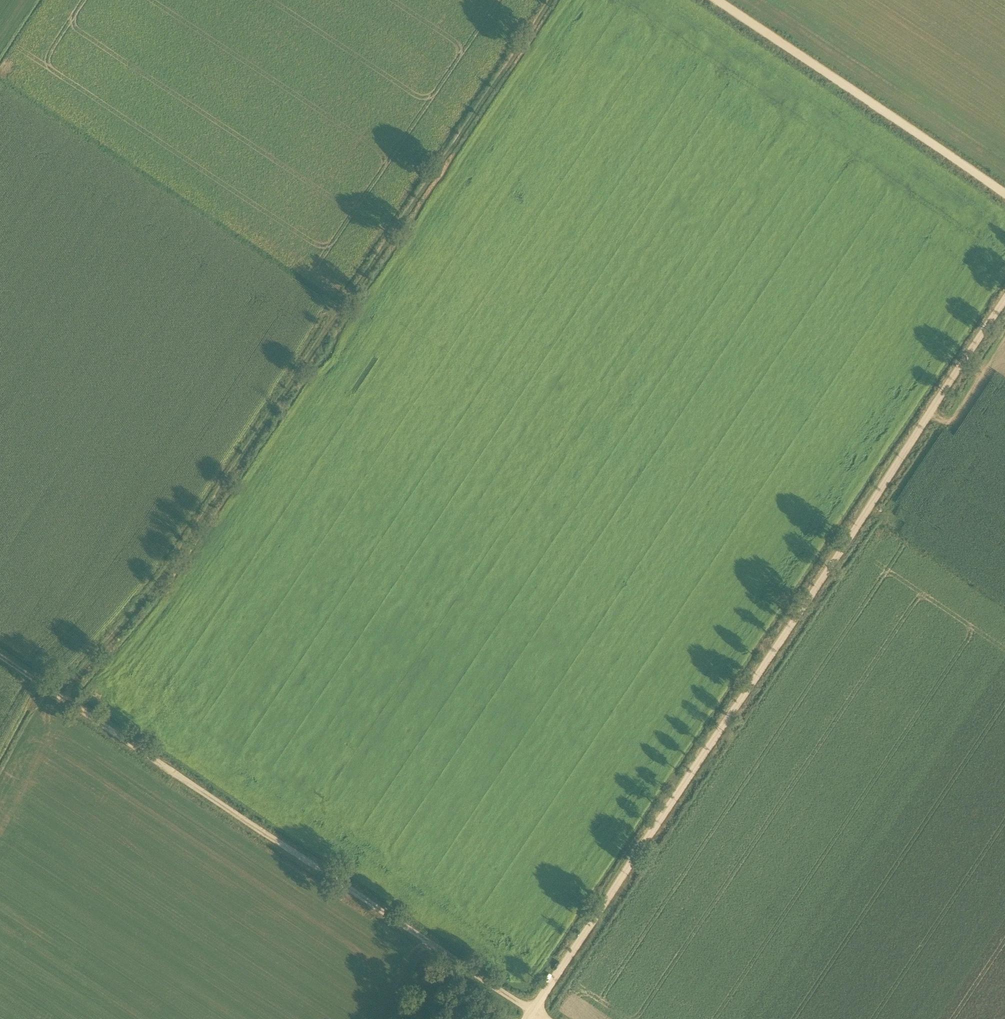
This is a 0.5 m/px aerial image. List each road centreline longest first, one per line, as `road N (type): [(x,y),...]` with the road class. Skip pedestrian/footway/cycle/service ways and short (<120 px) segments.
road 1 (track): [(1004,301),(532,1012)]
road 2 (track): [(551,0),(161,579),(61,697)]
road 3 (track): [(0,657),(532,1012)]
road 4 (track): [(1004,194),(714,0)]

